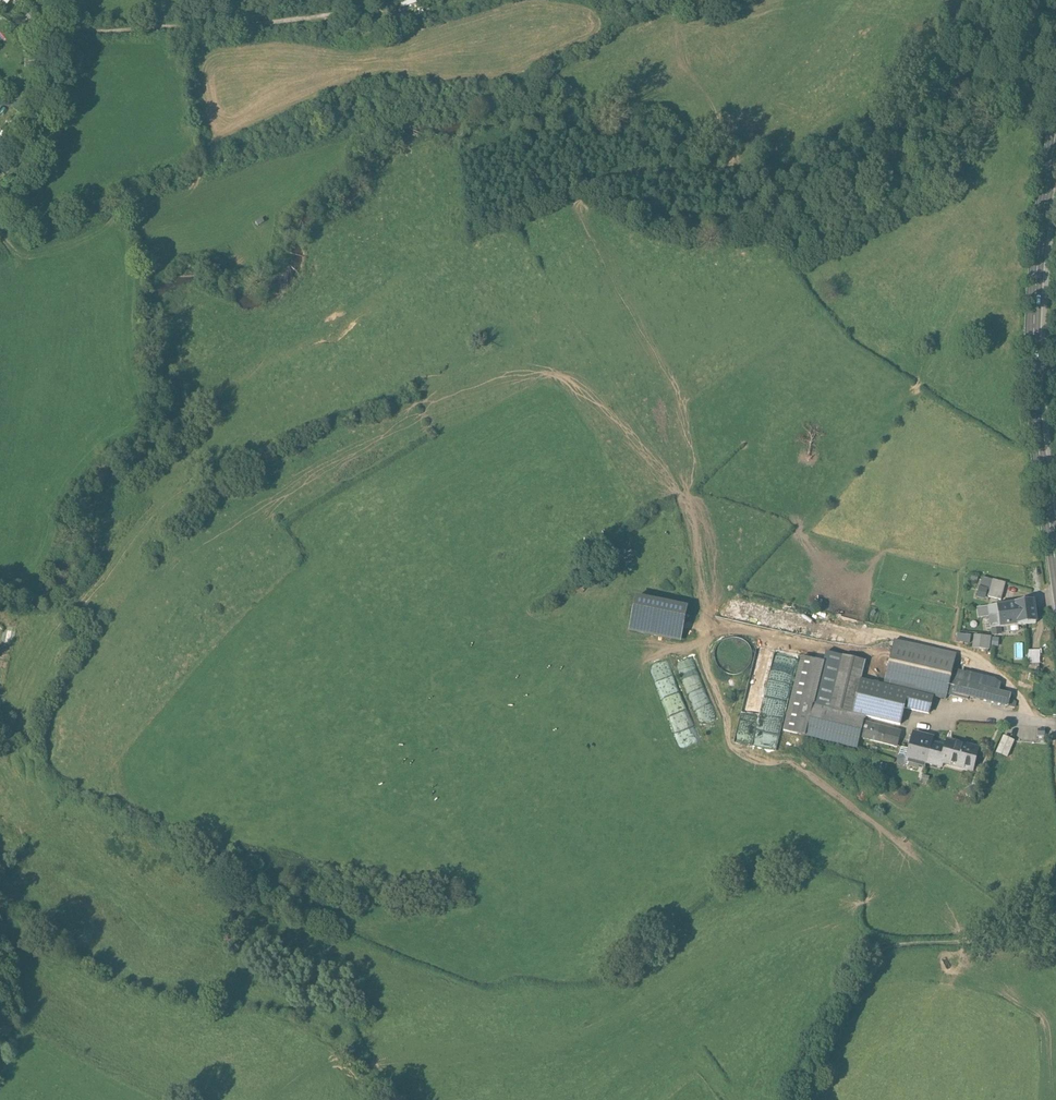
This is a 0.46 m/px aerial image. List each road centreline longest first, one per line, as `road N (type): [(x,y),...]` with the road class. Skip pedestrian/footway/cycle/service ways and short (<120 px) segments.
road 1 (secondary): [(1055,135),(1033,353),(1055,567)]
road 2 (track): [(802,1099),(889,946),(990,937),(1052,891),(1055,876)]
road 3 (track): [(391,0),(343,19),(259,30),(106,37),(72,34),(45,16)]
road 4 (track): [(0,212),(26,167),(46,90),(45,16)]

